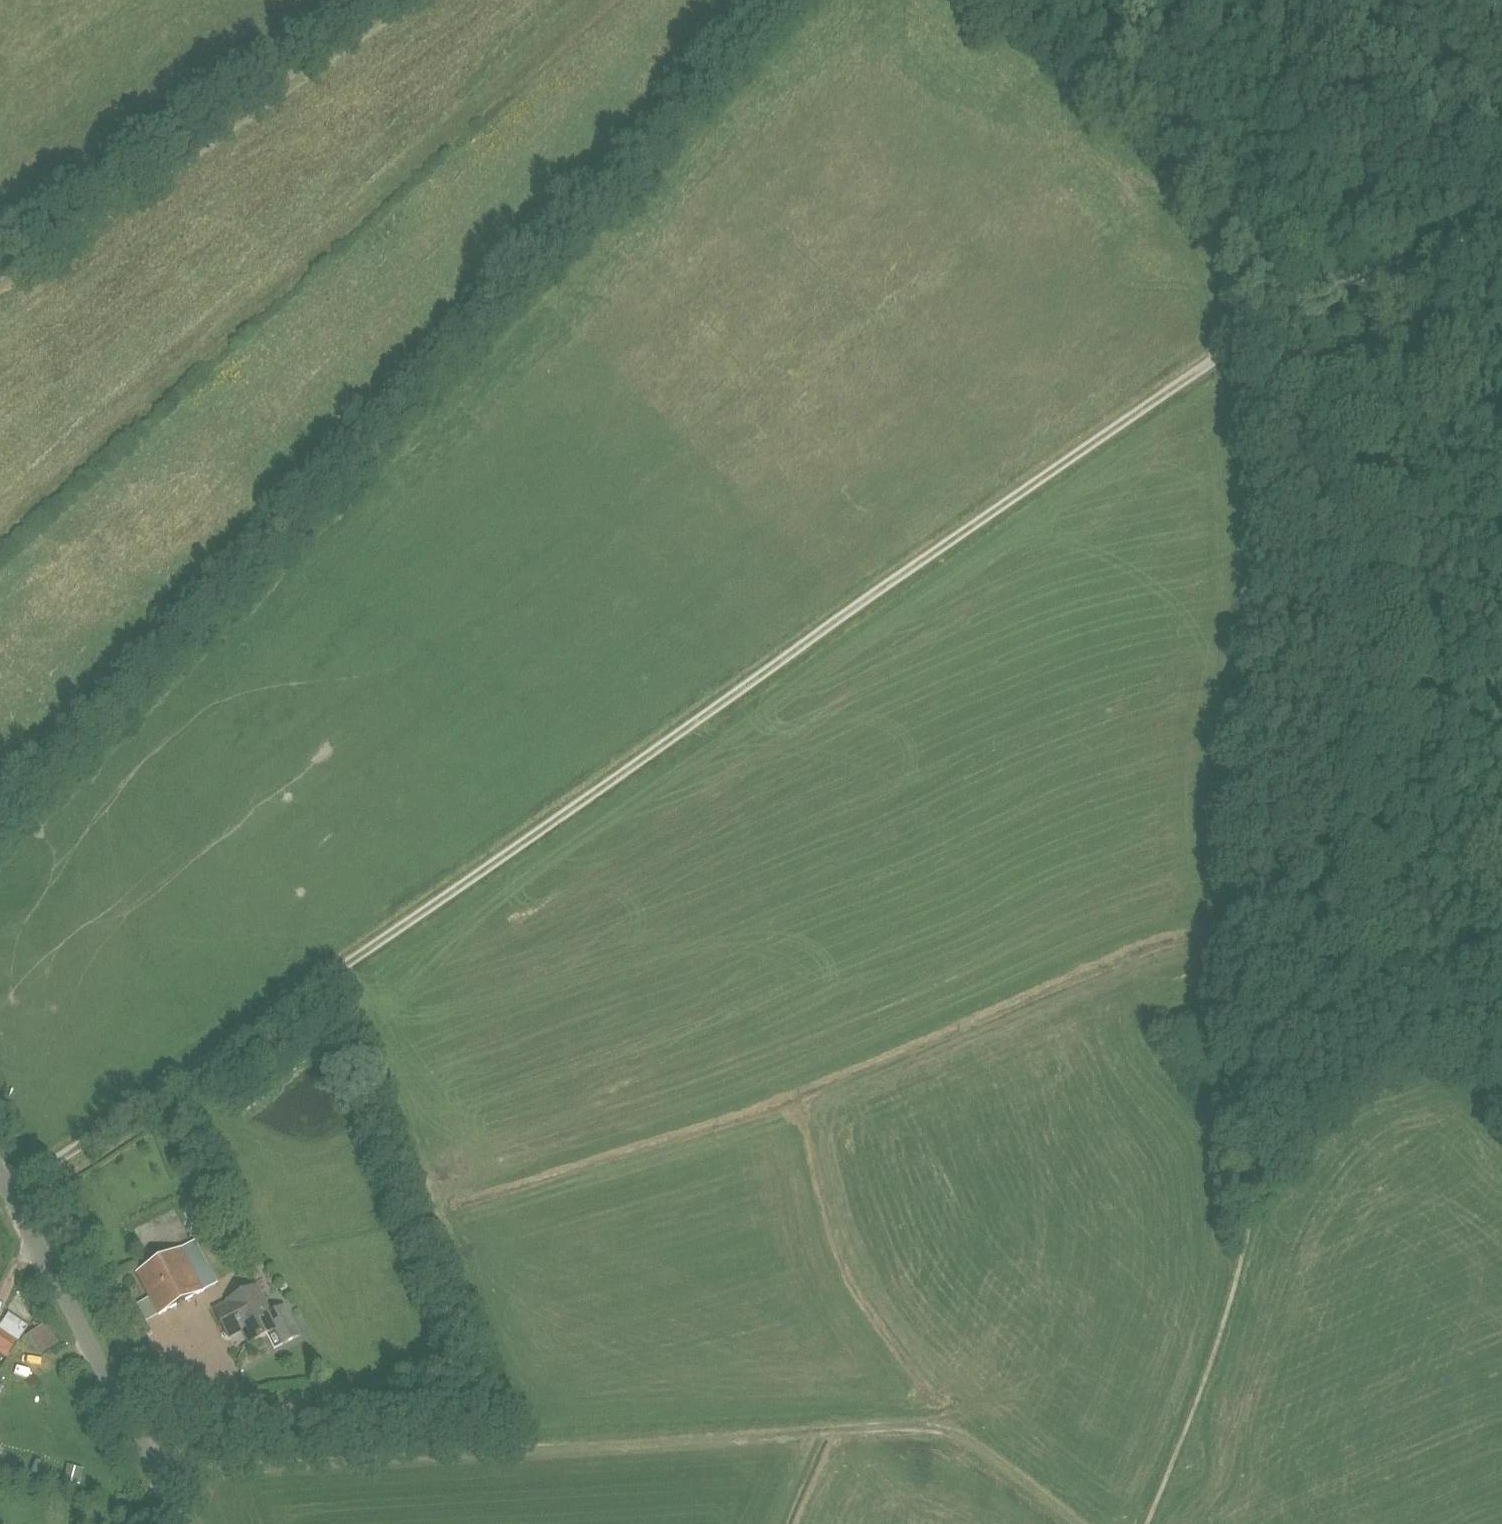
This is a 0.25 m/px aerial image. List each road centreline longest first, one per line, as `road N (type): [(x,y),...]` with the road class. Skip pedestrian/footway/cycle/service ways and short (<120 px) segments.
road 1 (unclassified): [(10,1191),(1242,342)]
road 2 (unclassified): [(181,1523),(10,1191)]
road 3 (unclassified): [(1501,227),(1358,279),(1242,342)]

